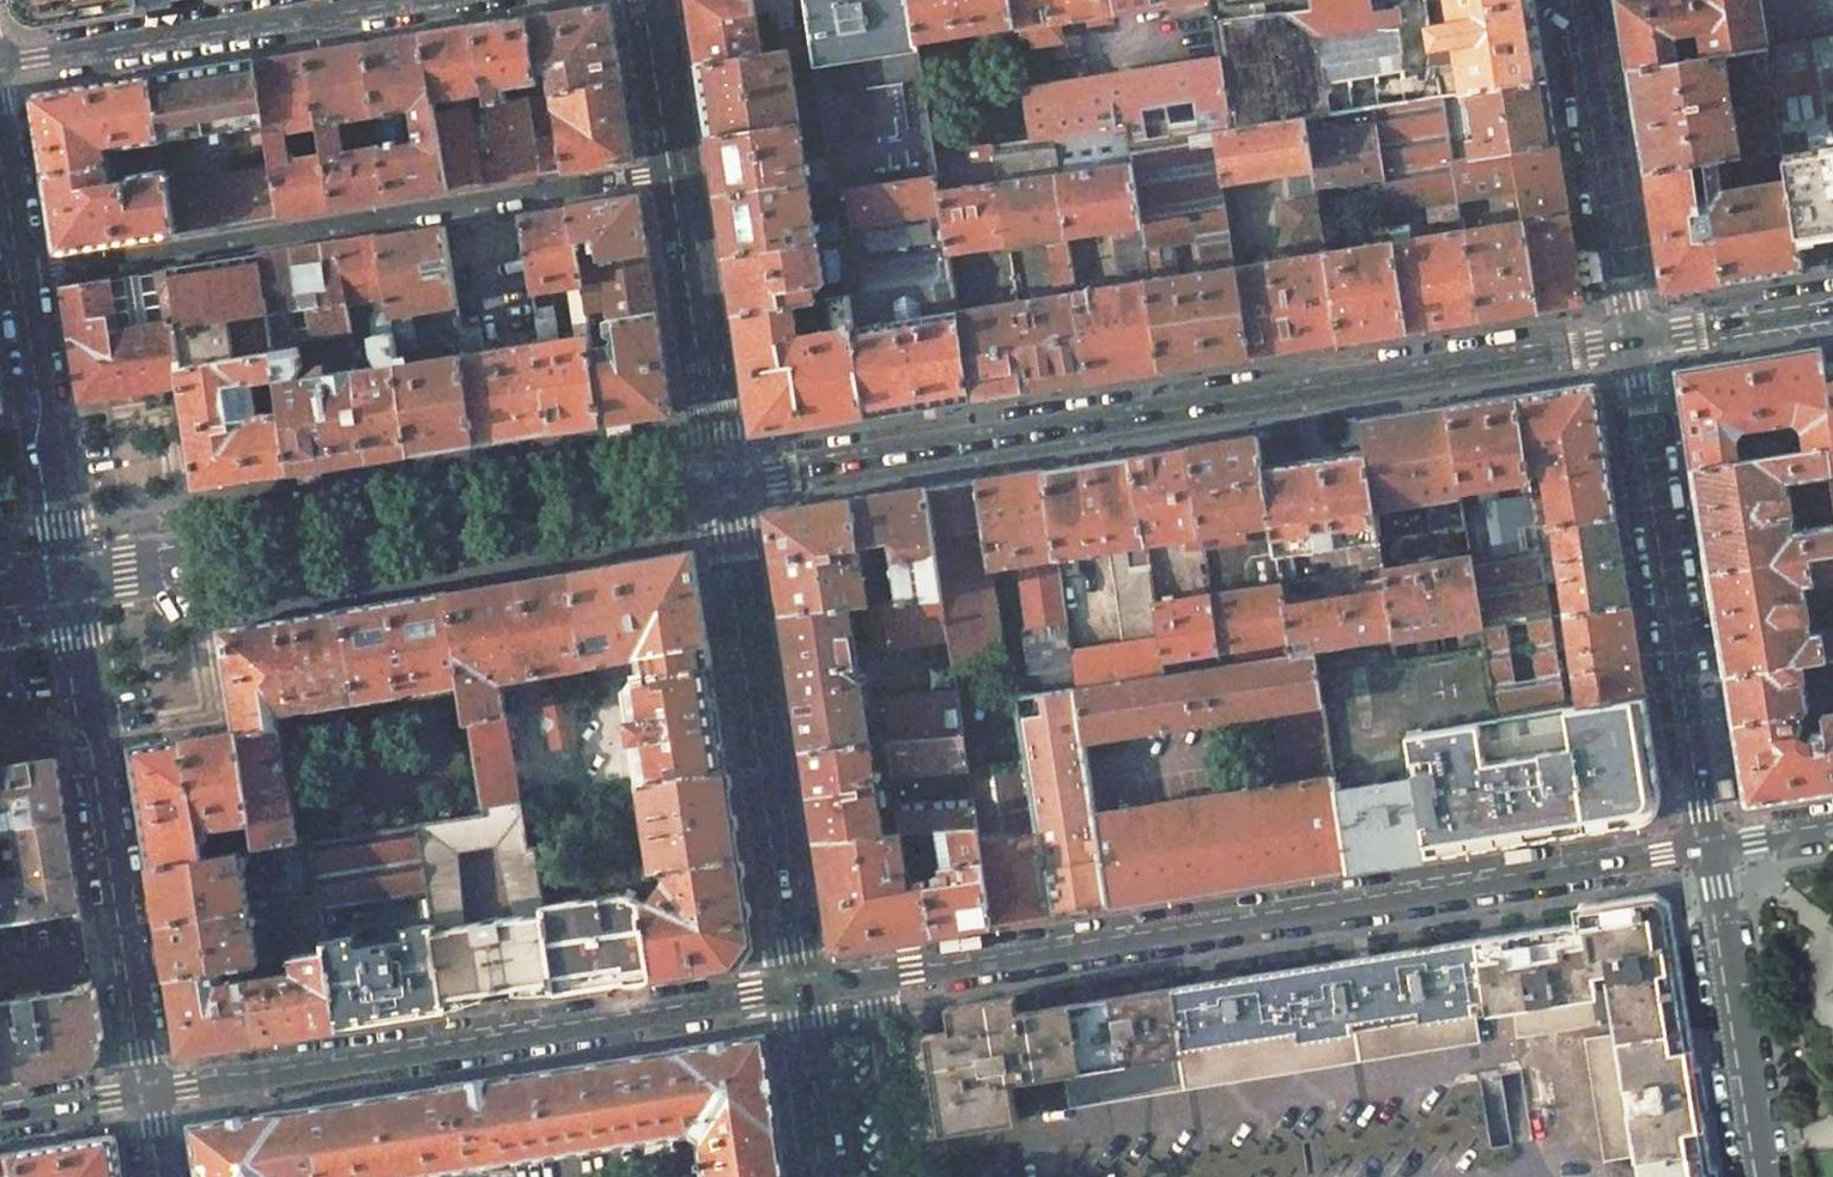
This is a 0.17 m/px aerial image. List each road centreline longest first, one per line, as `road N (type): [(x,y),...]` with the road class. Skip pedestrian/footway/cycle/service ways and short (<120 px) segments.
road 1 (secondary): [(1635,340),(724,483)]
road 2 (residential): [(876,981),(1710,851)]
road 3 (residential): [(676,171),(22,275)]
road 4 (residential): [(148,1100),(801,993)]
road 5 (secondary): [(724,483),(71,584)]
road 6 (residential): [(148,1100),(71,584)]
road 7 (residential): [(1710,851),(1635,340)]
road 8 (primary): [(724,483),(801,993)]
road 9 (residential): [(387,0),(0,62)]
road 10 (residential): [(1635,340),(1577,0)]
road 11 (residential): [(1766,1176),(1710,851)]
road 12 (primary): [(676,171),(724,483)]
road 13 (residential): [(71,584),(22,275)]
road 14 (secondary): [(1832,309),(1635,340)]
road 15 (residential): [(876,981),(905,1176)]
road 16 (primary): [(801,993),(829,1176)]
road 17 (primary): [(650,0),(676,171)]
road 18 (residential): [(0,1123),(148,1100)]
road 19 (residential): [(22,275),(0,138)]
road 20 (residential): [(1710,851),(1832,831)]

